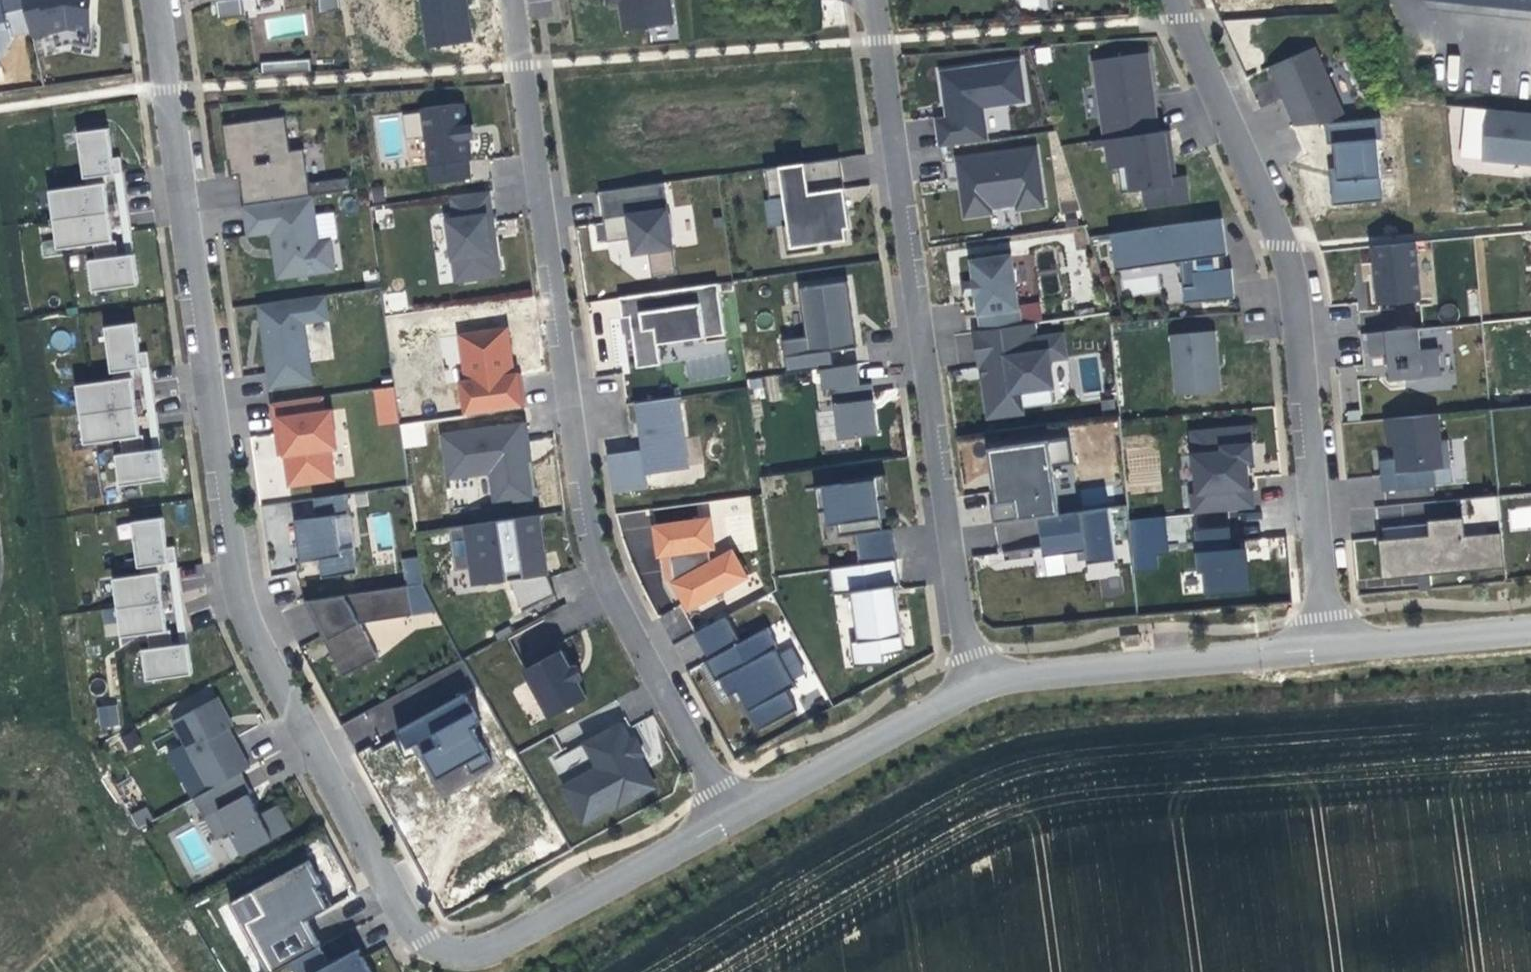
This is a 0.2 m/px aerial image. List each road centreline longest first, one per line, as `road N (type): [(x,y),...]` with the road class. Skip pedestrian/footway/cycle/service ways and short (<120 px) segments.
road 1 (residential): [(153,0),(242,617),(403,921),(452,957)]
road 2 (residential): [(513,0),(580,496),(604,590),(729,815)]
road 3 (residential): [(877,0),(975,685)]
road 4 (residential): [(1174,0),(1290,255),(1329,645)]
road 5 (residential): [(1329,645),(975,685)]
road 6 (residential): [(729,815),(495,947),(452,957)]
road 7 (residential): [(975,685),(729,815)]
road 8 (residential): [(1530,628),(1329,645)]

